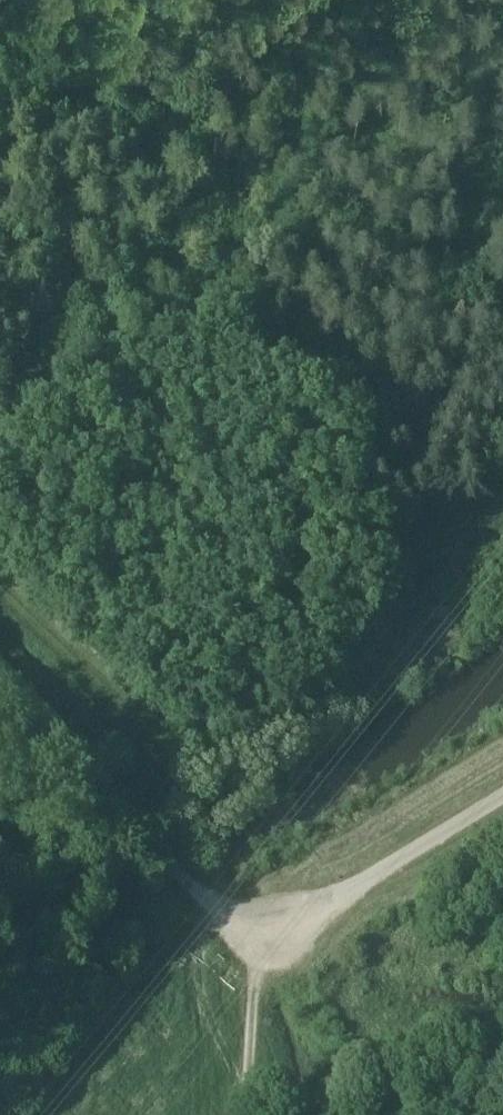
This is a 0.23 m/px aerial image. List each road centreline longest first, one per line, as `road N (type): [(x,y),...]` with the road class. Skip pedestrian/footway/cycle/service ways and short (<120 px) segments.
road 1 (unclassified): [(502,798),(341,895),(260,916),(228,909),(197,891),(0,676)]
road 2 (track): [(260,916),(244,1114)]

